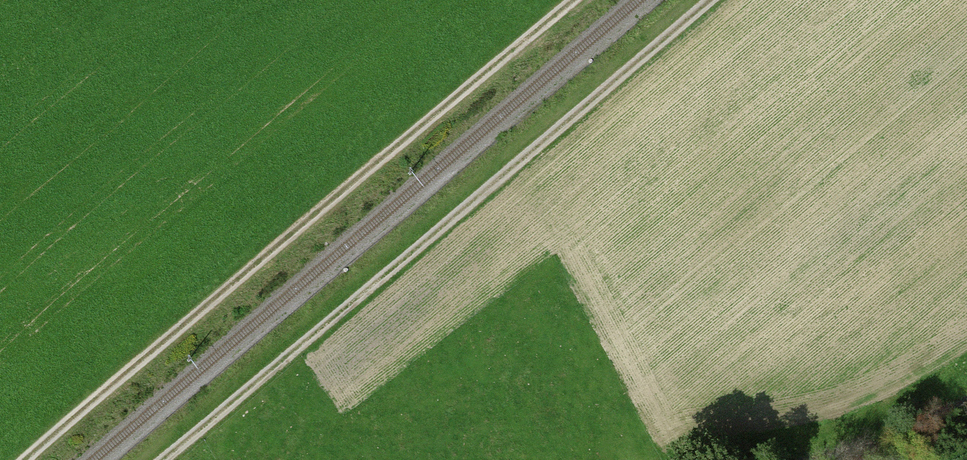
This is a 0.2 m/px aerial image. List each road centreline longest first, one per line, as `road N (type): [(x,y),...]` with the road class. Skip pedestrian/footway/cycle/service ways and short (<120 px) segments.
road 1 (track): [(161,459),(706,0)]
road 2 (track): [(578,0),(43,459)]

